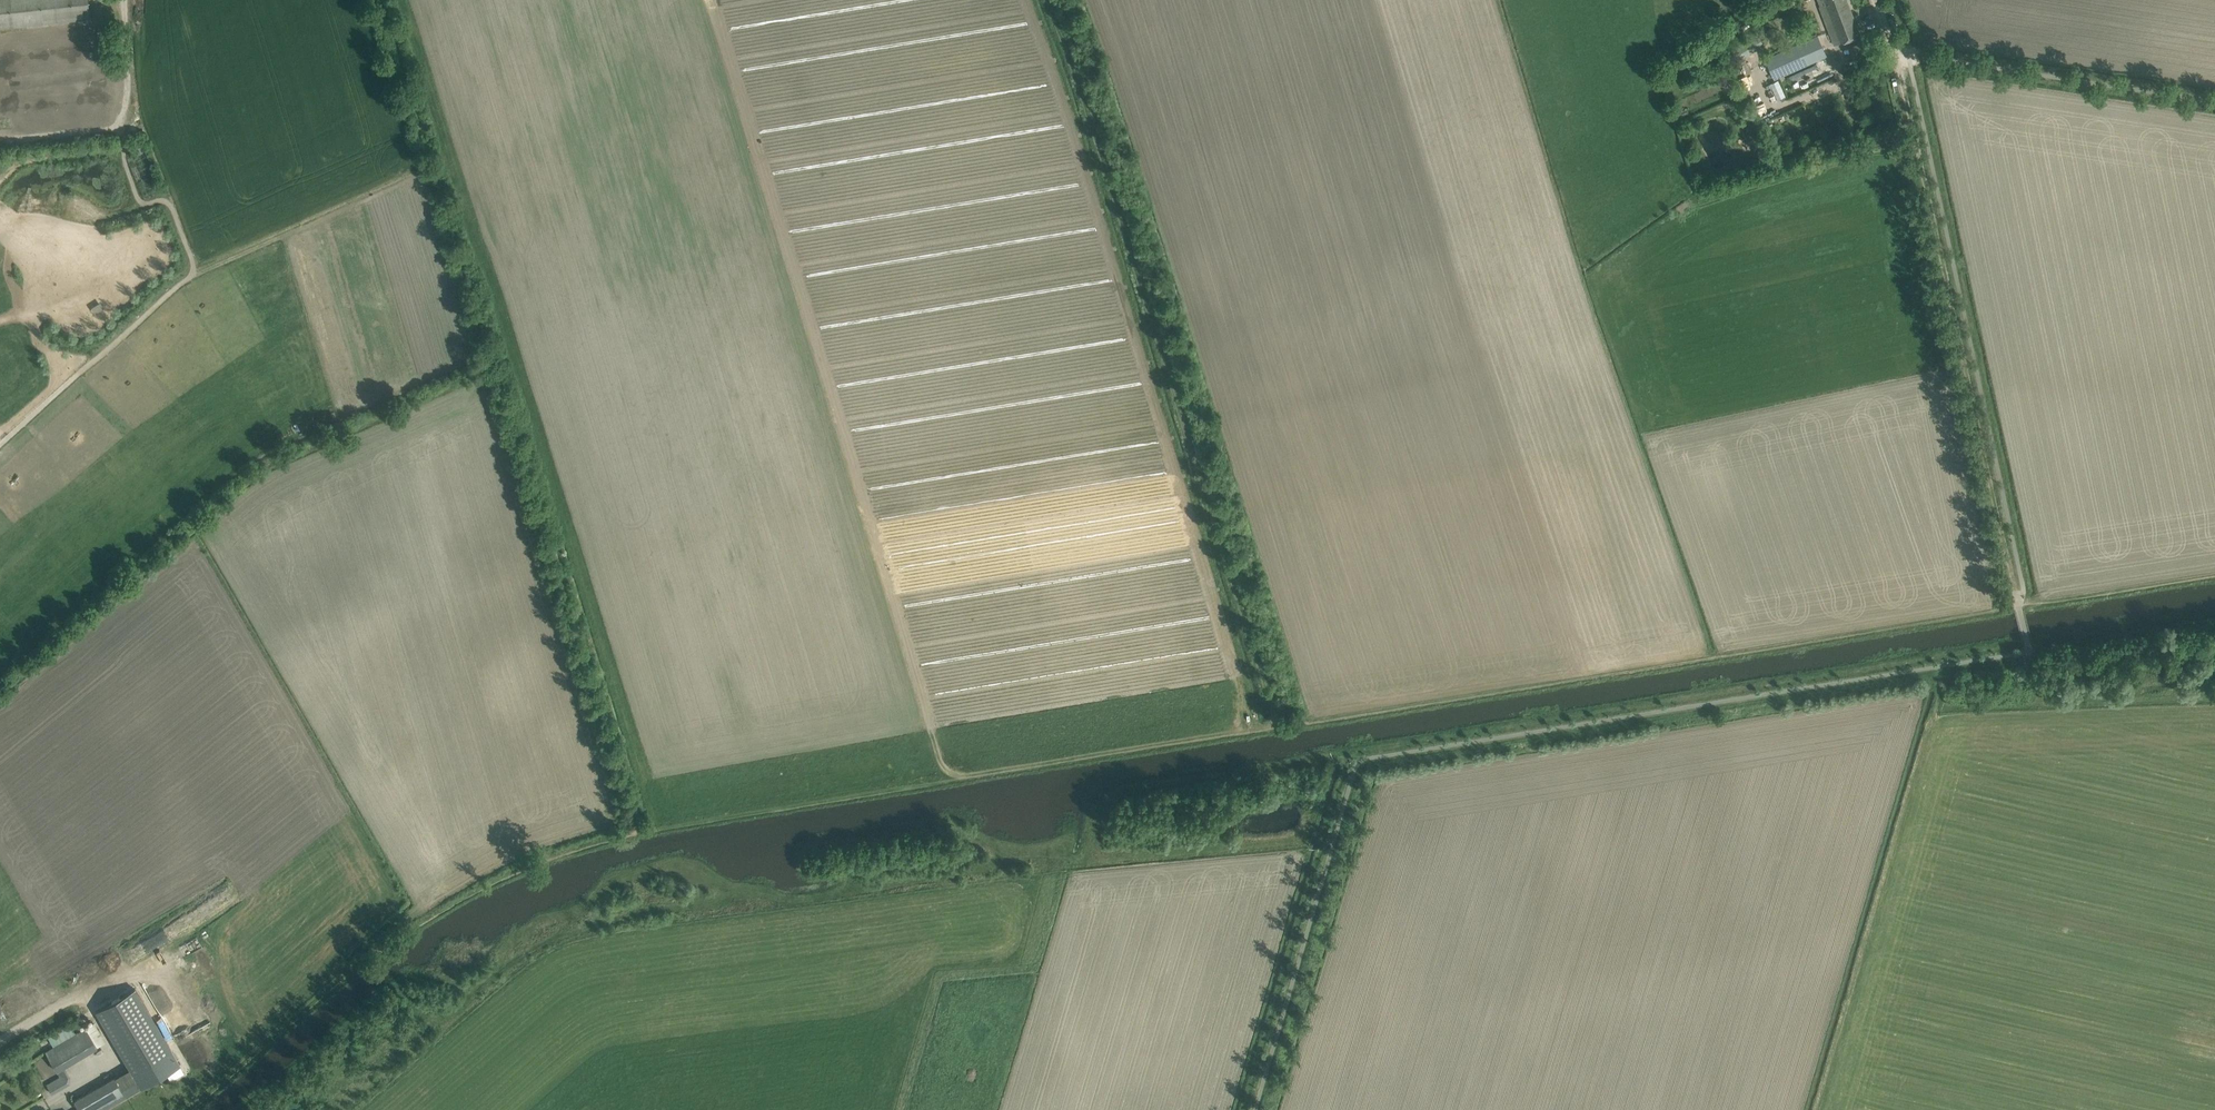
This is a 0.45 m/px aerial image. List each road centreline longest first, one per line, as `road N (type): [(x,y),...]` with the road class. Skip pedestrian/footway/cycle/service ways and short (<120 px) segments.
road 1 (track): [(2018,606),(1899,51)]

